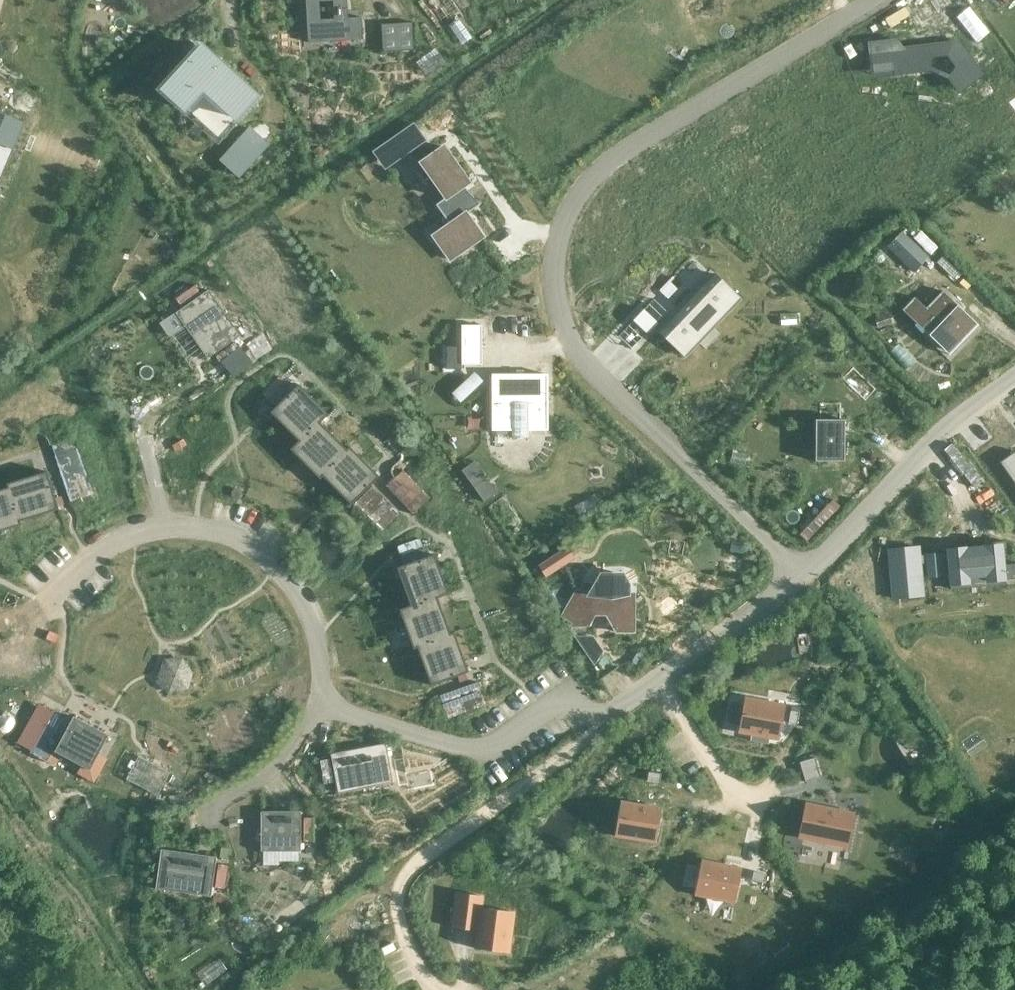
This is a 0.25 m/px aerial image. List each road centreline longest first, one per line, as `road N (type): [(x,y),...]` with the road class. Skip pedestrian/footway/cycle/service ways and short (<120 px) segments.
road 1 (residential): [(878,0),(596,170),(573,200),(557,242),(554,300),(588,368),(800,576)]
road 2 (residential): [(613,717),(411,866),(399,911),(434,989)]
road 3 (residential): [(613,717),(570,699),(480,757),(317,707)]
road 4 (residential): [(1014,378),(967,411),(800,576)]
road 5 (residential): [(317,707),(317,641),(296,592),(236,537),(163,524)]
road 6 (residential): [(800,576),(613,717)]
road 7 (residential): [(212,813),(277,767),(317,707)]
road 8 (residential): [(163,524),(94,555),(50,597)]

